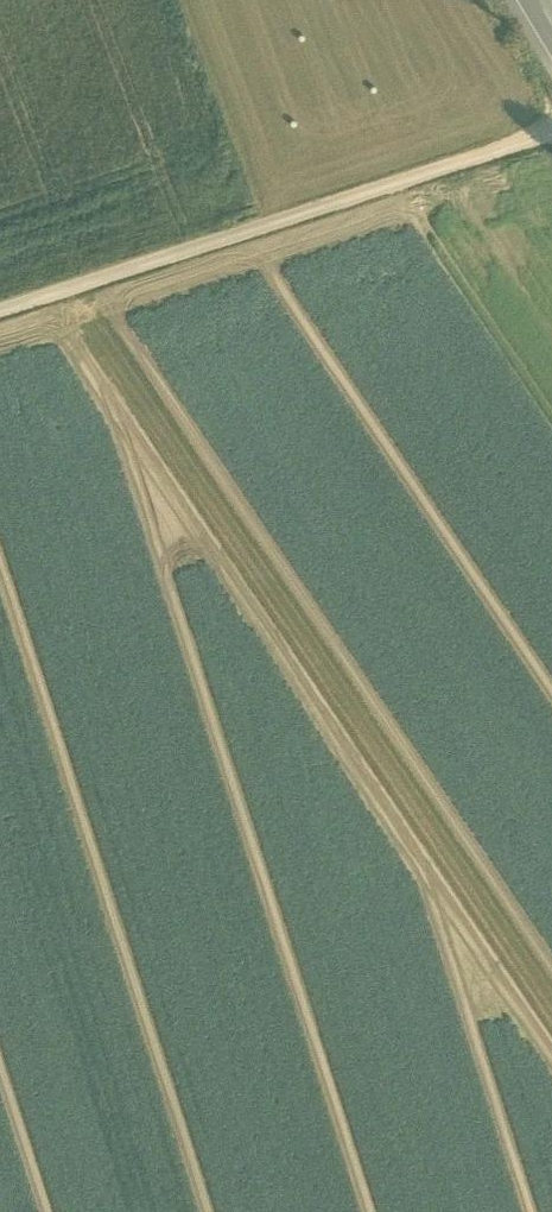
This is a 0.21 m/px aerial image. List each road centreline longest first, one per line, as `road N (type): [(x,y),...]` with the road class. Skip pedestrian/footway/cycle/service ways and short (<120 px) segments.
road 1 (track): [(0,309),(551,132)]

